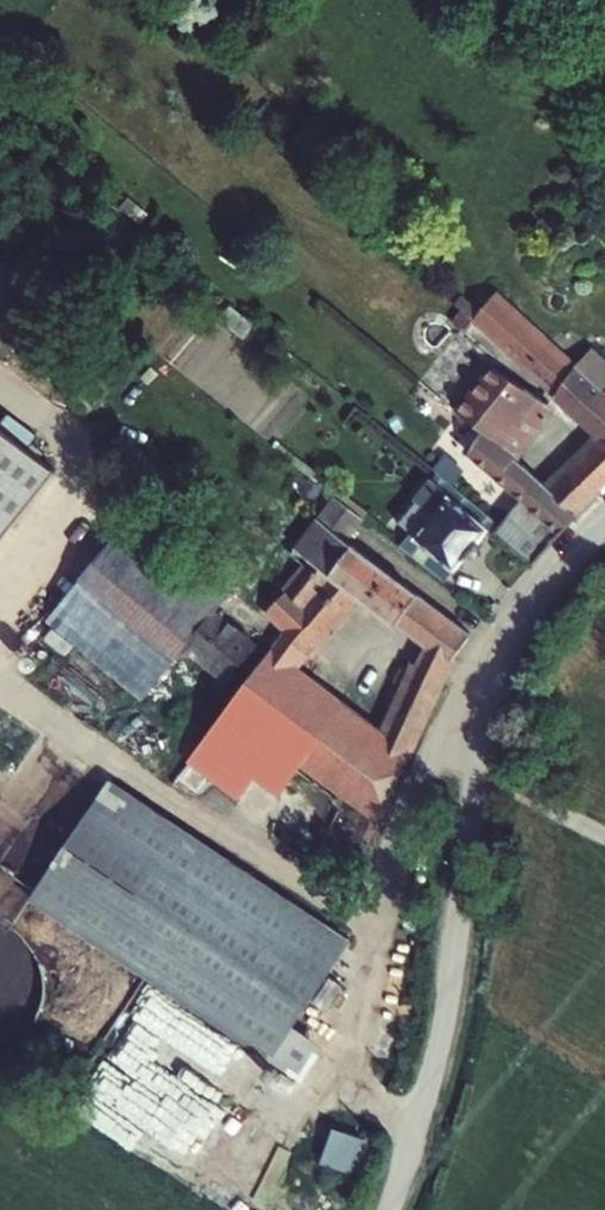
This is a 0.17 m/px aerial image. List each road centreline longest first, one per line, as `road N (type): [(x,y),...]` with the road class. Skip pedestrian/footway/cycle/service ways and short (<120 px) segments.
road 1 (track): [(0,389),(58,418),(83,473),(71,522),(6,657),(32,709),(379,924),(361,1093),(417,1125)]
road 2 (unclassified): [(389,1209),(443,1028),(497,672),(514,631),(559,576),(604,536)]

